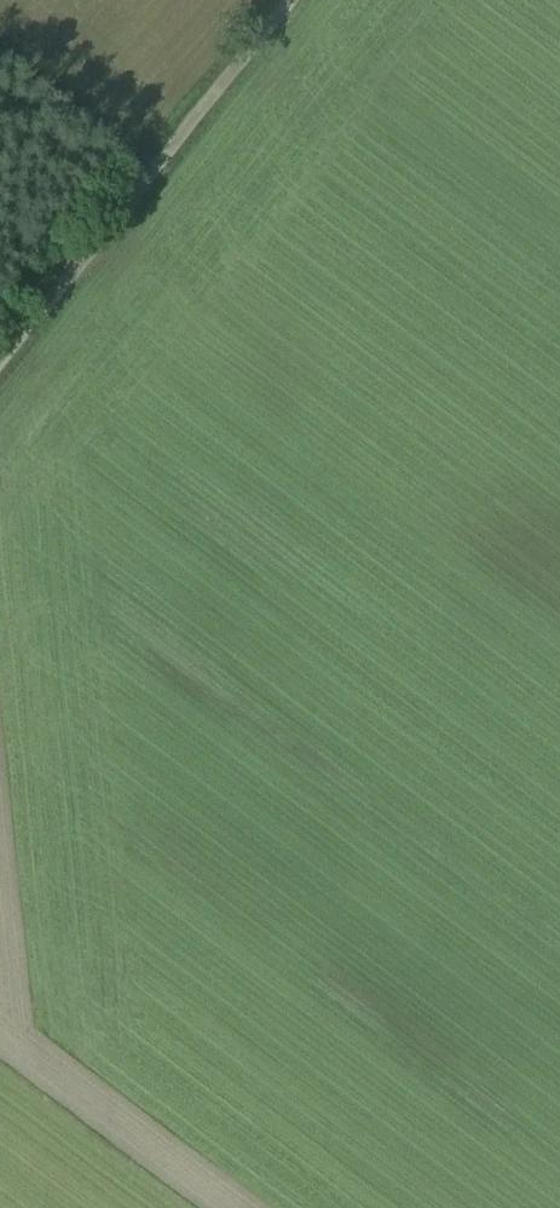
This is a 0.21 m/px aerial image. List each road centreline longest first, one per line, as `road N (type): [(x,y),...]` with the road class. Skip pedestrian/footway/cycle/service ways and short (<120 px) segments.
road 1 (track): [(0,350),(291,0)]

